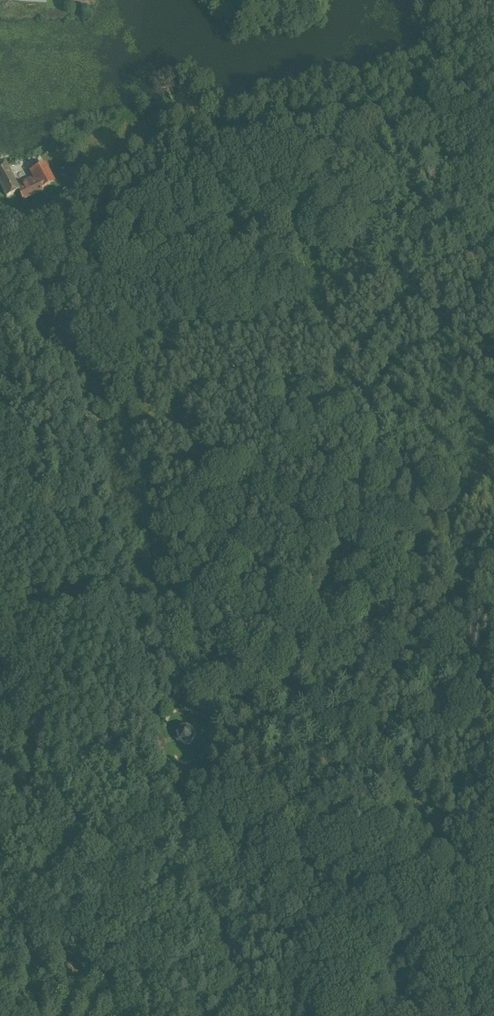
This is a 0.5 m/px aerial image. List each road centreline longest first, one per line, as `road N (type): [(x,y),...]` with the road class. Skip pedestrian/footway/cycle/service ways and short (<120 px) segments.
road 1 (track): [(31,277),(243,1015)]
road 2 (track): [(31,277),(139,267),(219,224),(230,203),(221,151),(229,119),(273,105),(336,124)]
road 3 (track): [(186,820),(493,885)]
road 4 (track): [(336,124),(415,146),(493,138)]

